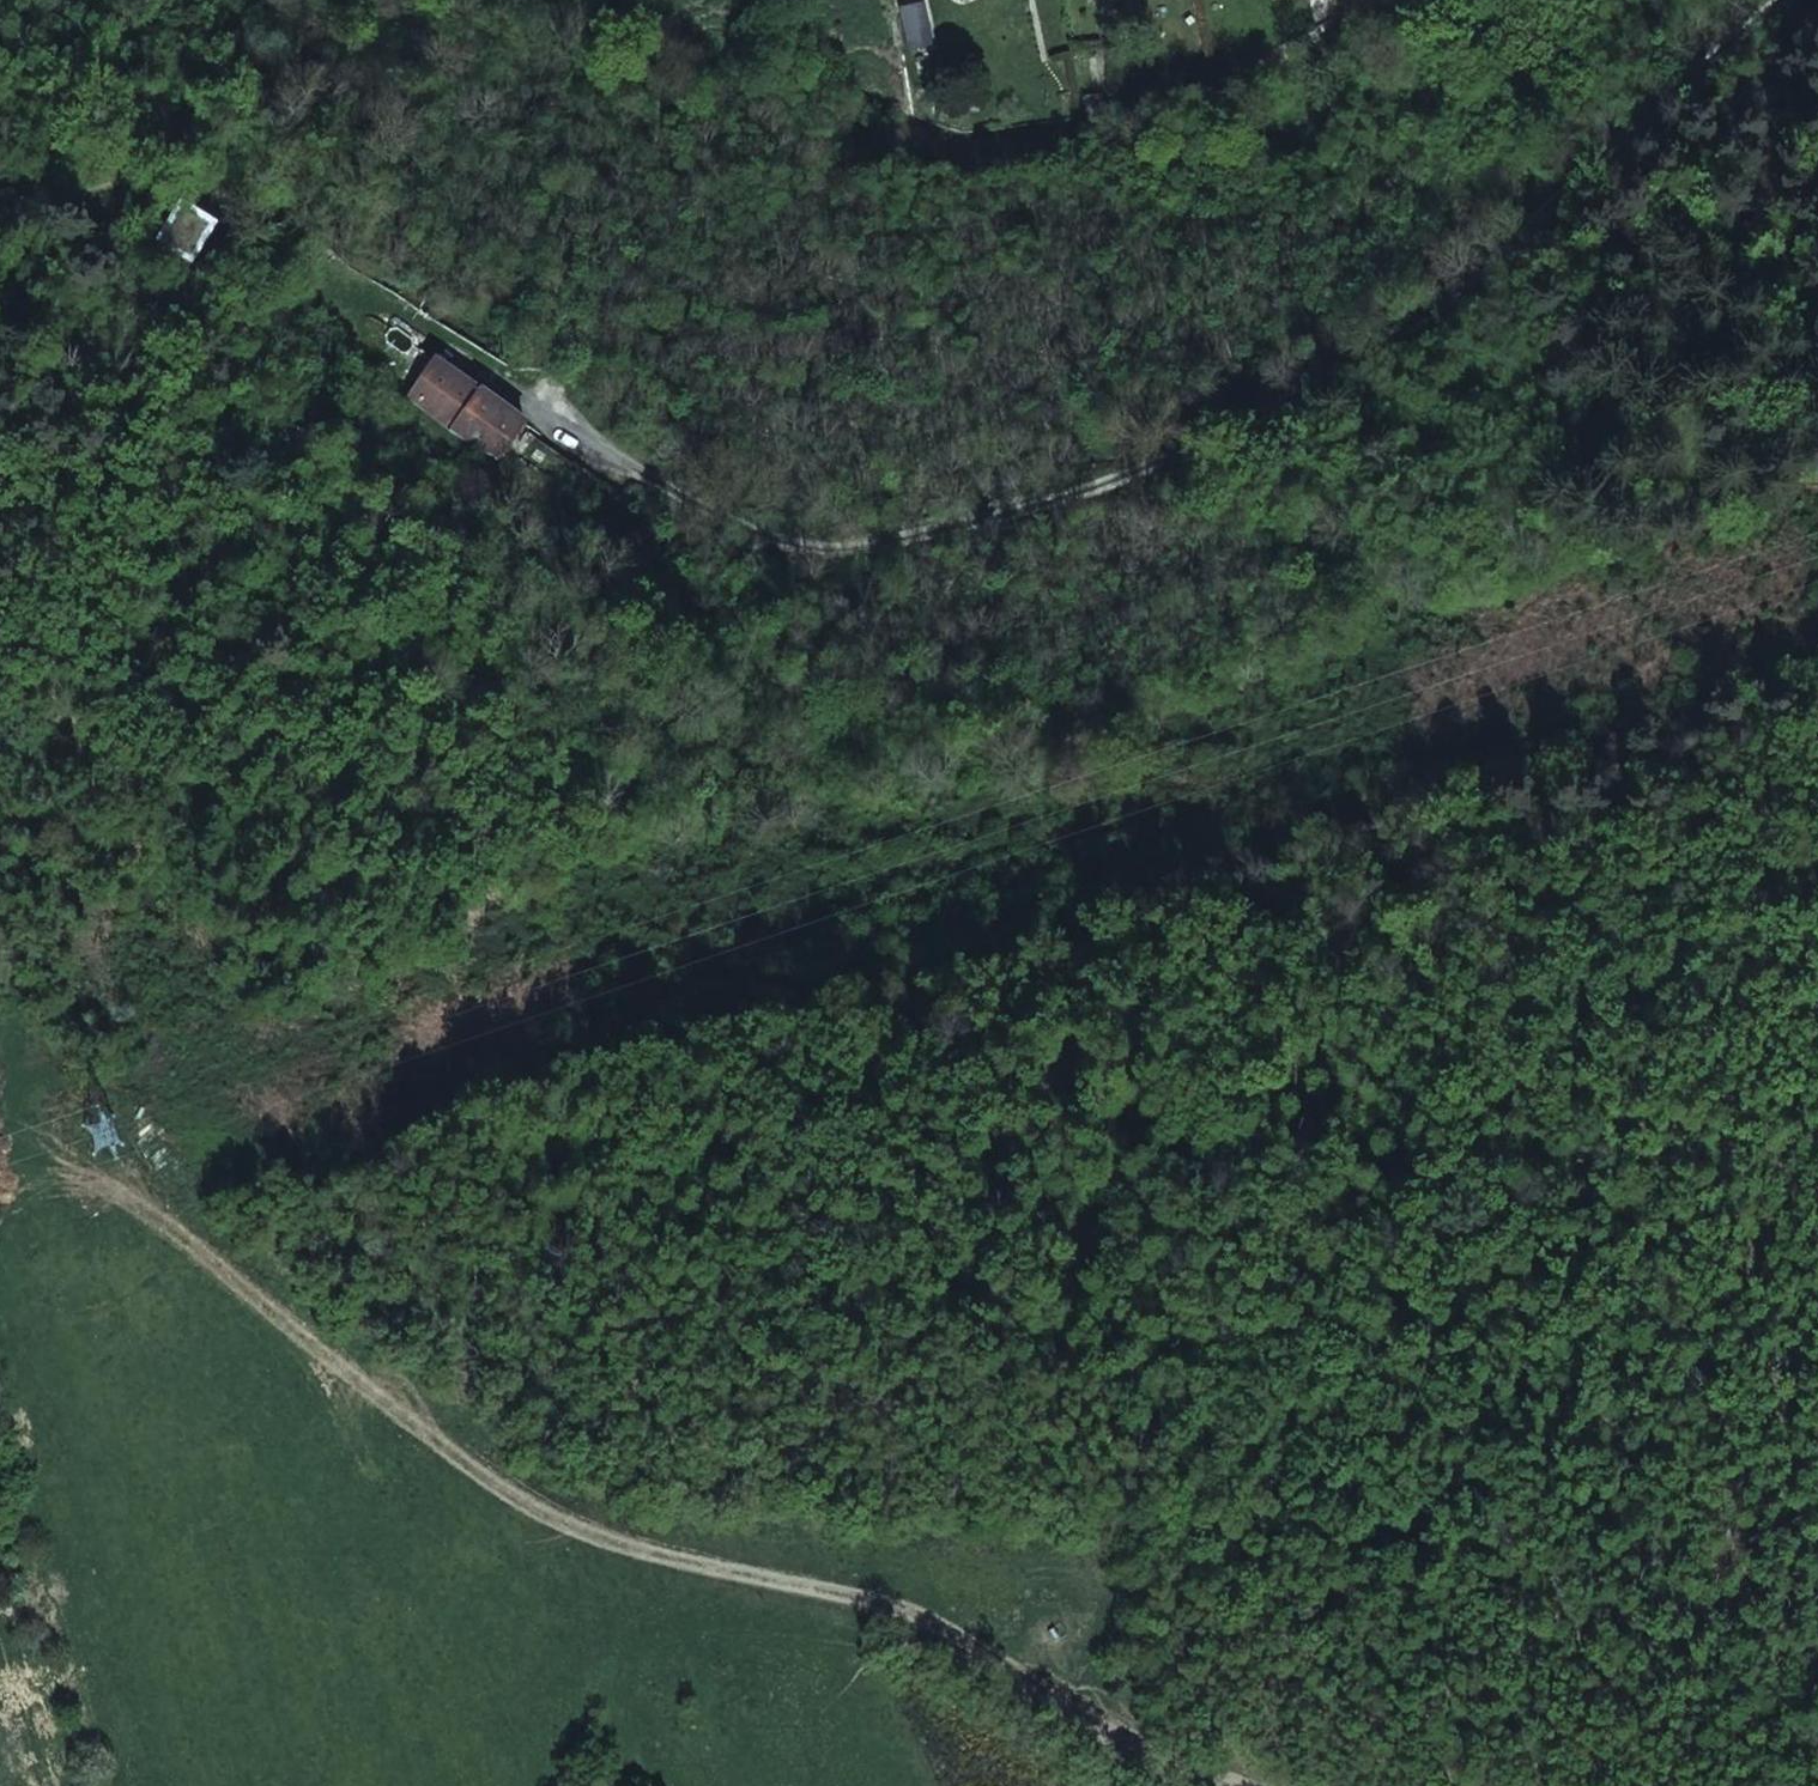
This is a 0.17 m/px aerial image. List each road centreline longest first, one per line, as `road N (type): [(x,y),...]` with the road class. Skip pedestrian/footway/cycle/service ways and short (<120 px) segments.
road 1 (track): [(1781,0),(1523,248),(1139,465),(899,540),(801,542),(512,398)]
road 2 (track): [(1252,1785),(899,1604),(559,1525),(394,1410),(190,1241),(86,1173)]

